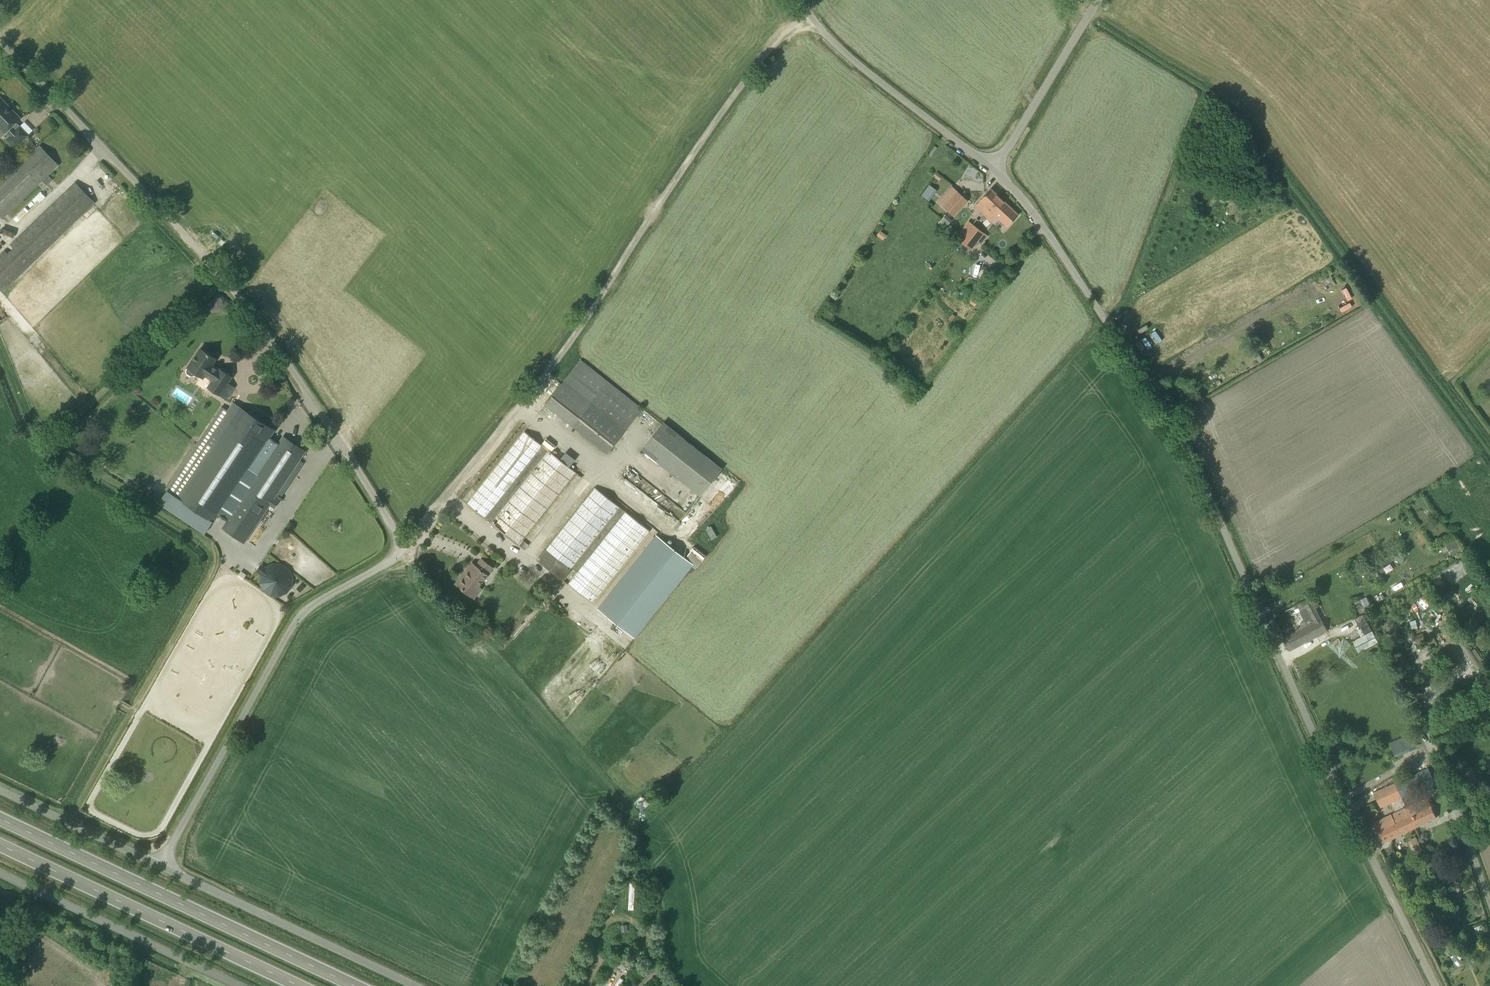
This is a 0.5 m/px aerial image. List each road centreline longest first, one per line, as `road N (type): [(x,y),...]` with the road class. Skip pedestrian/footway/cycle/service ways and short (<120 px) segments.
road 1 (unclassified): [(160,867),(298,625),(403,543),(219,272),(0,42)]
road 2 (unclassified): [(1441,985),(1178,421),(1023,199),(994,170)]
road 3 (track): [(403,543),(423,533),(597,301),(742,88),(791,29),(814,15)]
road 4 (primary): [(358,985),(0,818)]
road 5 (primary): [(0,846),(297,985)]
road 6 (unclassified): [(415,985),(160,867)]
road 7 (unclassified): [(236,985),(0,876)]
road 8 (unclassified): [(994,170),(833,42),(804,0)]
road 9 (unclassified): [(1489,895),(1430,739),(1489,694)]
road 10 (unclassified): [(994,170),(1097,0)]
road 11 (unclassified): [(160,867),(0,788)]

